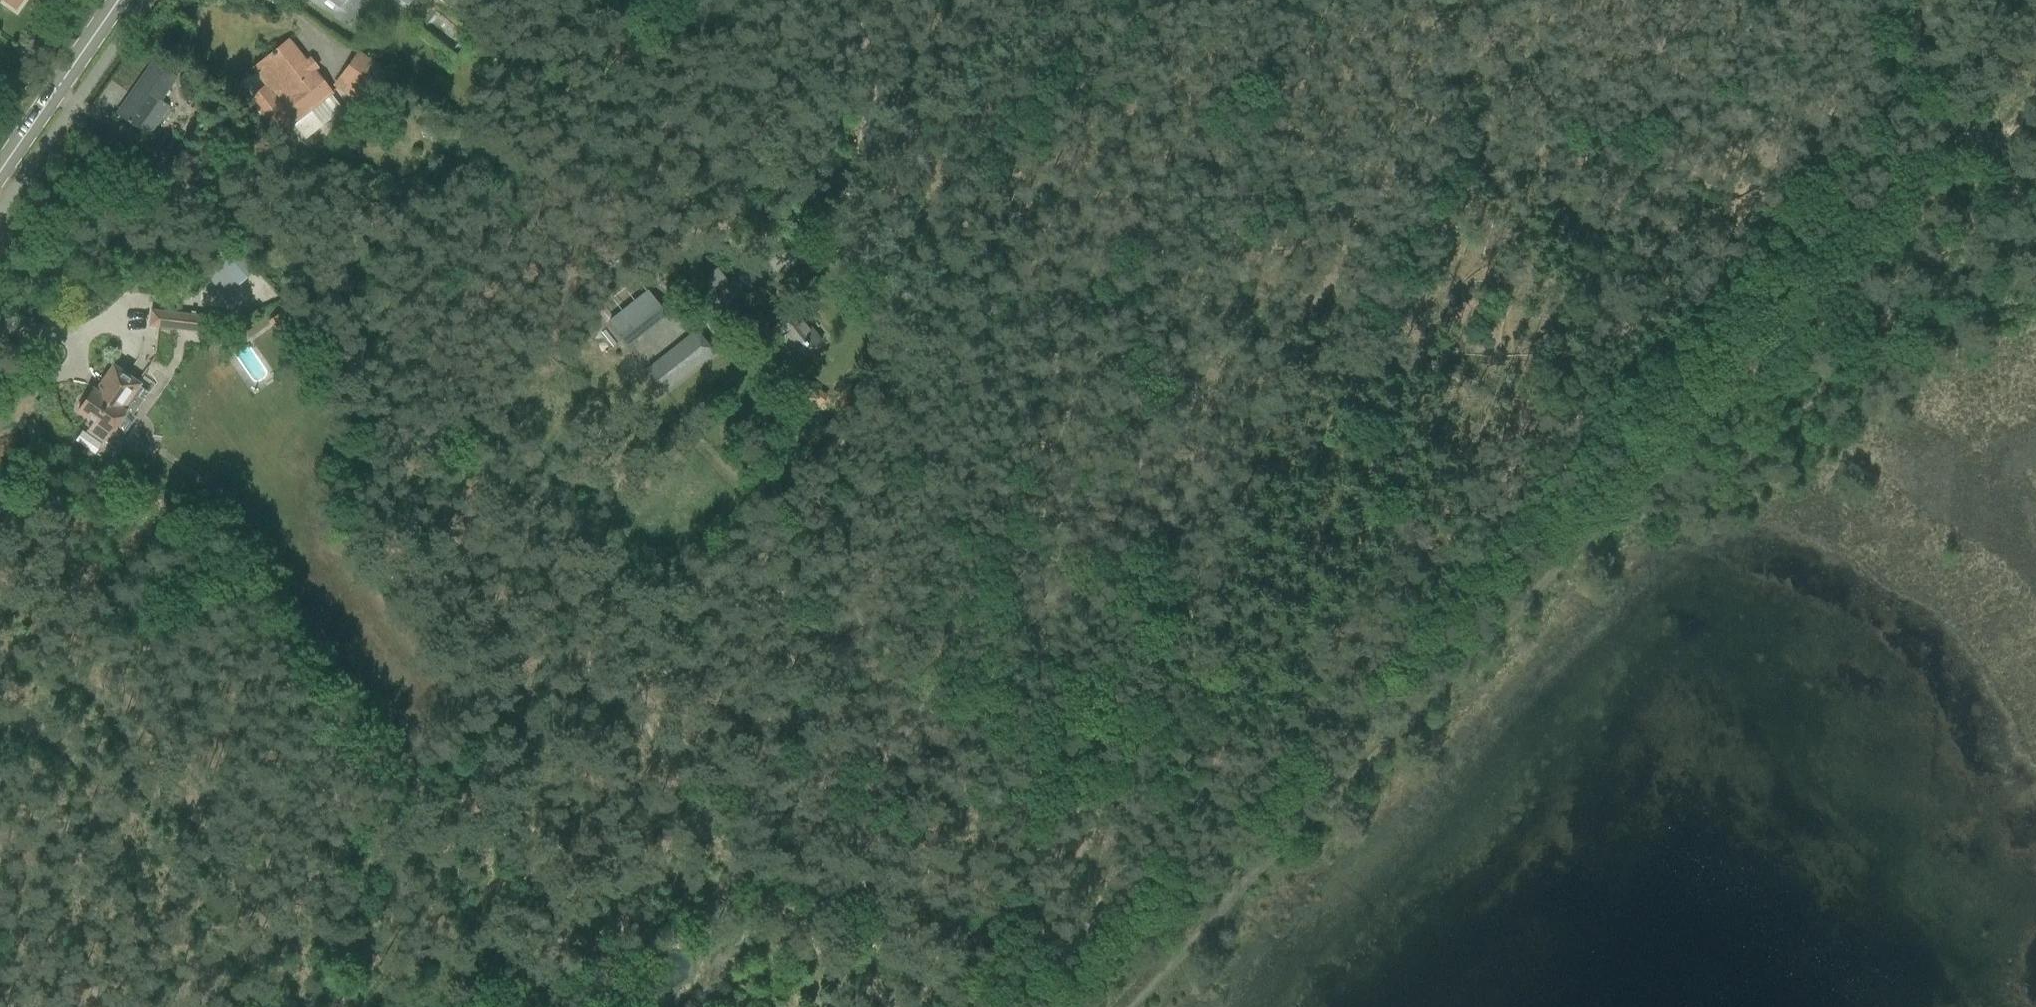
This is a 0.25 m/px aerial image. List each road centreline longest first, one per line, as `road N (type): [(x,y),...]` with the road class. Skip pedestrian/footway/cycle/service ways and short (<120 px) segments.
road 1 (tertiary): [(0,172),(119,0)]
road 2 (track): [(1903,0),(1955,152)]

